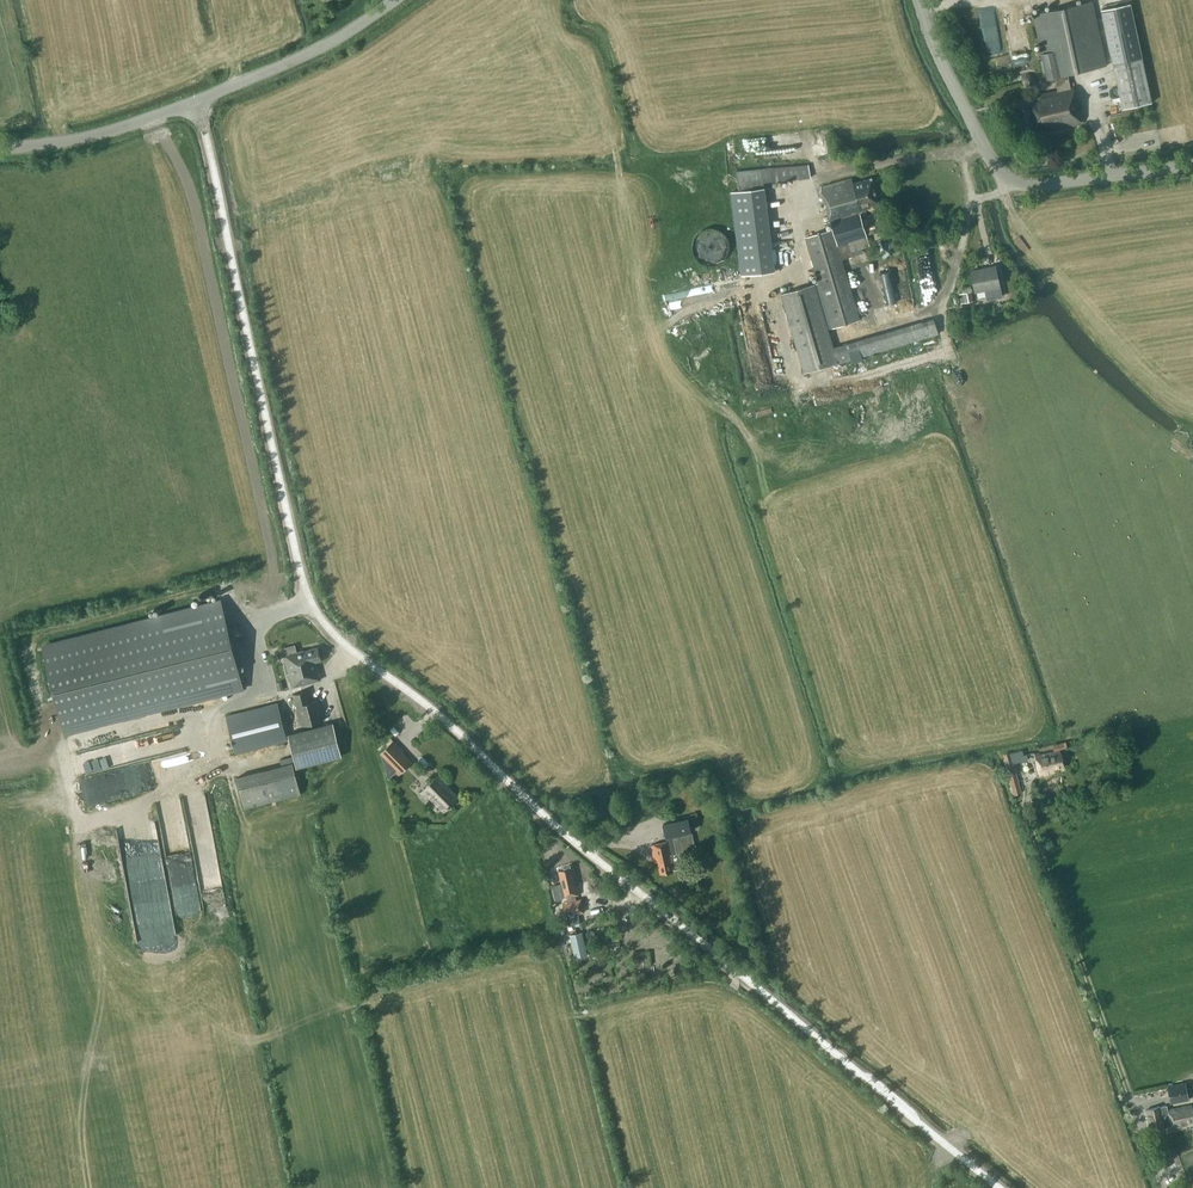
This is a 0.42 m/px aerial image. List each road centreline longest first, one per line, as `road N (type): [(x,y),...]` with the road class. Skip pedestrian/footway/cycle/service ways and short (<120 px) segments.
road 1 (unclassified): [(1000,1187),(595,859),(314,611),(194,102)]
road 2 (tertiary): [(1192,165),(1044,184),(1009,178),(945,70),(919,0)]
road 3 (tertiary): [(395,0),(309,54),(194,102)]
road 4 (tertiary): [(0,148),(106,132),(194,102)]

